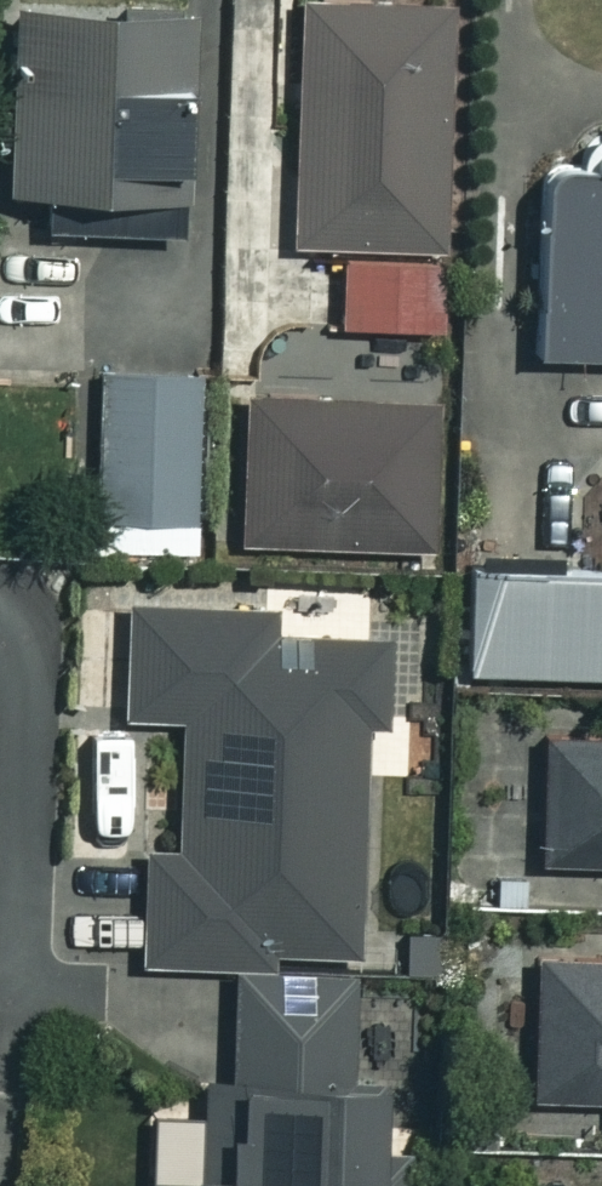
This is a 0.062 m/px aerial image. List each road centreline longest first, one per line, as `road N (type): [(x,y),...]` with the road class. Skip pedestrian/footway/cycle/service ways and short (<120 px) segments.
road 1 (residential): [(8,1074),(22,686),(0,639)]

